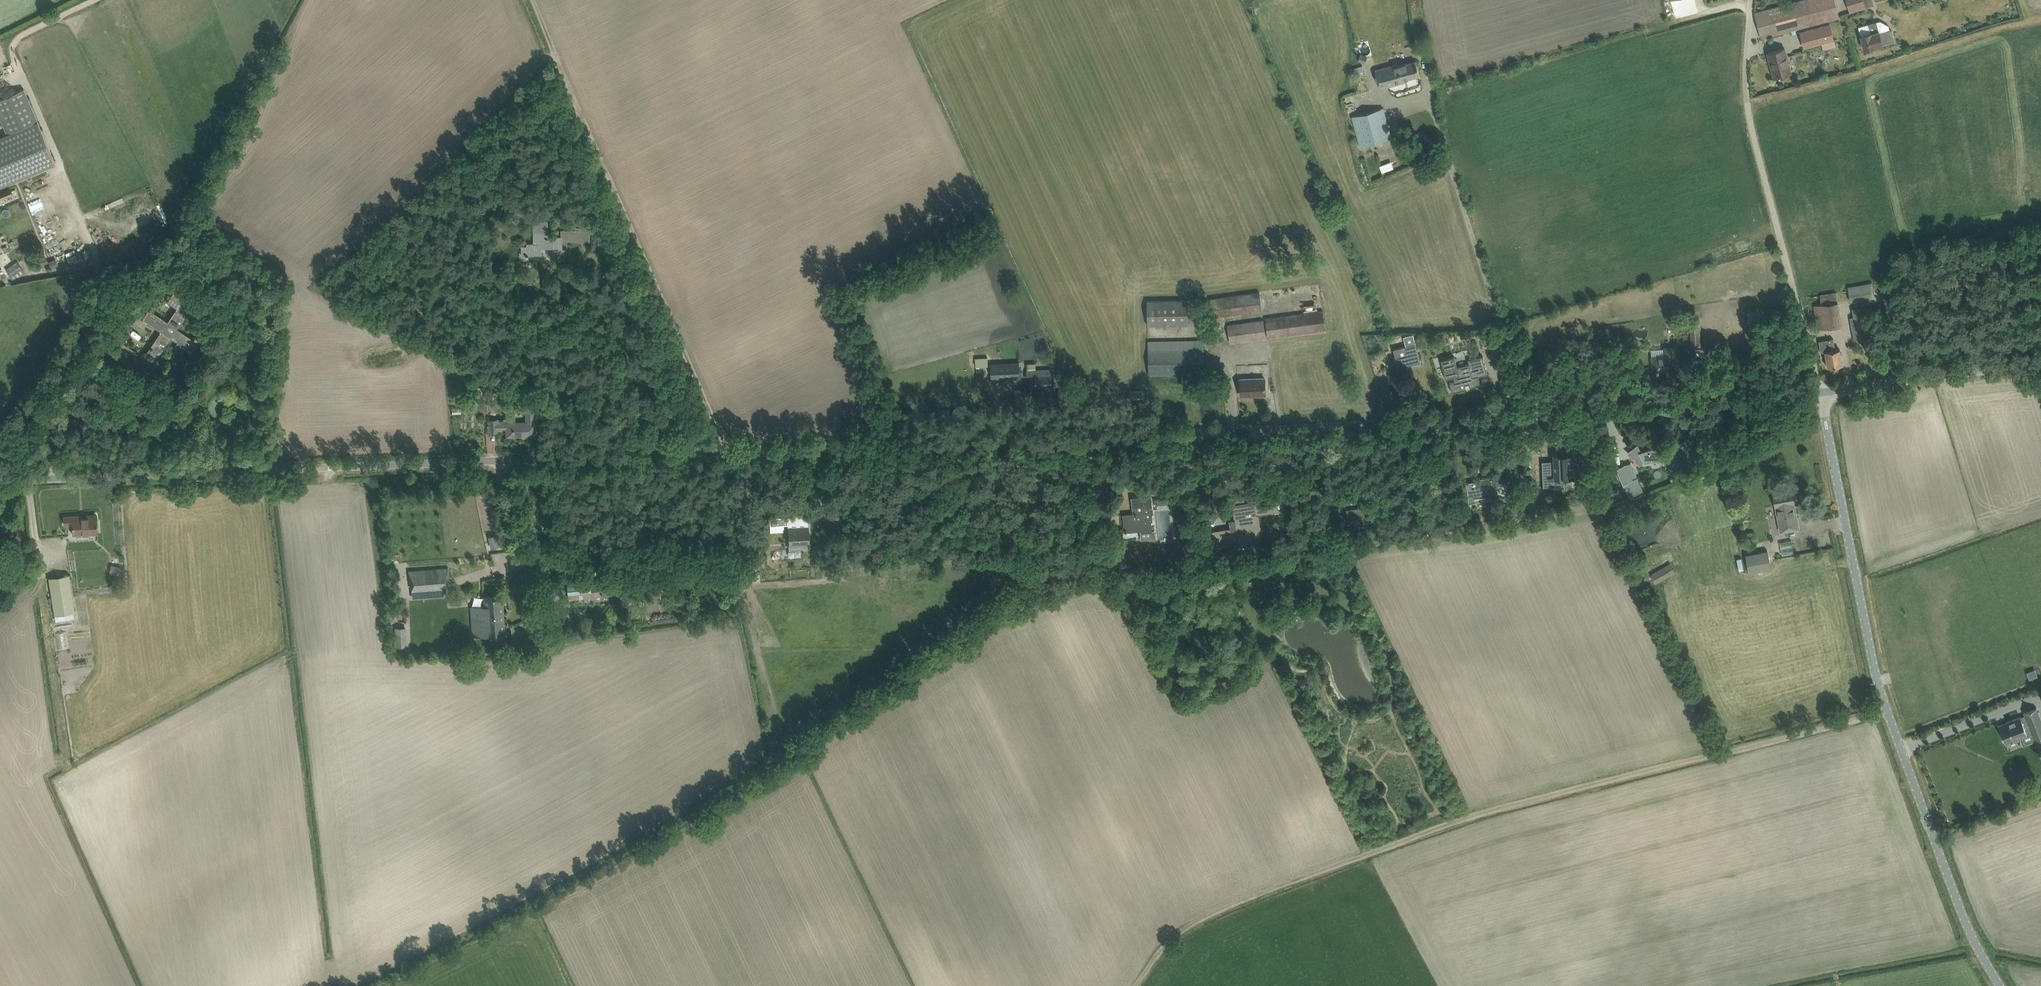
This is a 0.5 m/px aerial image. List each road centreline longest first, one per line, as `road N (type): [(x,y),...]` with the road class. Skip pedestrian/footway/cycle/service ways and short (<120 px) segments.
road 1 (unclassified): [(0,482),(1535,420),(1820,394)]
road 2 (track): [(1138,985),(1177,931),(1330,867),(1508,805),(1886,715)]
road 3 (unclassified): [(1997,985),(1969,939),(1886,715),(1820,394)]
road 4 (track): [(550,49),(730,454)]
road 5 (unclassified): [(1820,394),(1769,198),(1751,91),(1750,2)]
road 6 (unclassified): [(1820,394),(2040,363)]

